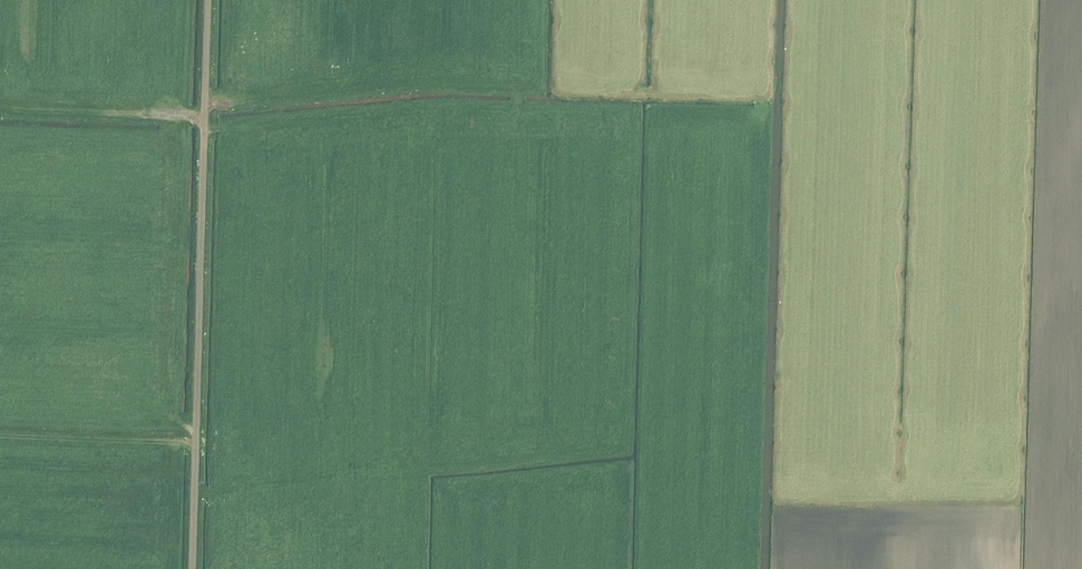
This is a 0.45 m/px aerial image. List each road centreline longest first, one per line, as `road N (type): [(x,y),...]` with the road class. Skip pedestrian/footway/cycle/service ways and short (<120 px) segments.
road 1 (unclassified): [(190,568),(209,0)]

